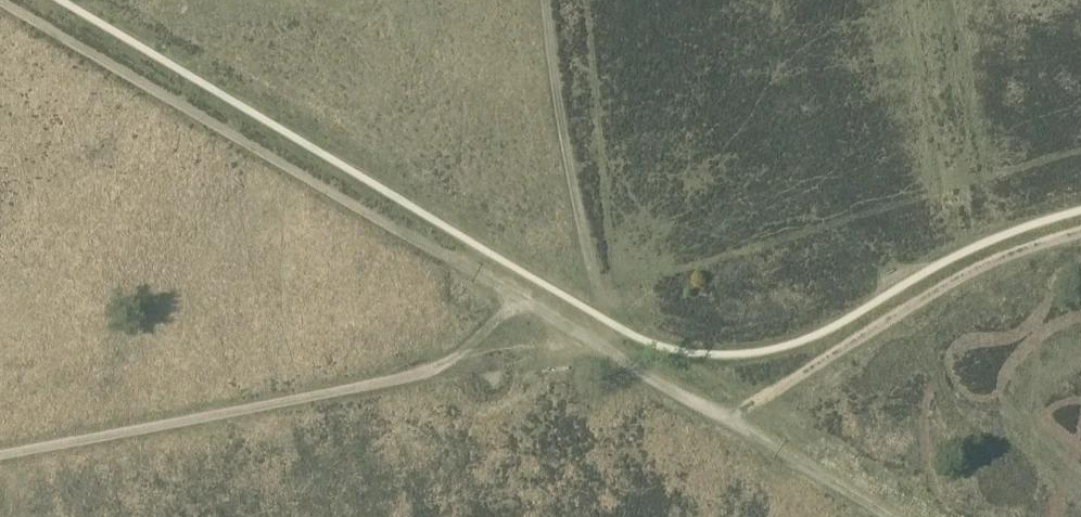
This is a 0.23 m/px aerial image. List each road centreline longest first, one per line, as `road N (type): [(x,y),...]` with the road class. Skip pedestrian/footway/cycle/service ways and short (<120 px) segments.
road 1 (track): [(3,0),(590,341)]
road 2 (track): [(0,452),(590,341)]
road 3 (track): [(600,317),(548,0)]
road 4 (track): [(728,420),(889,516)]
road 5 (track): [(590,341),(728,420)]

